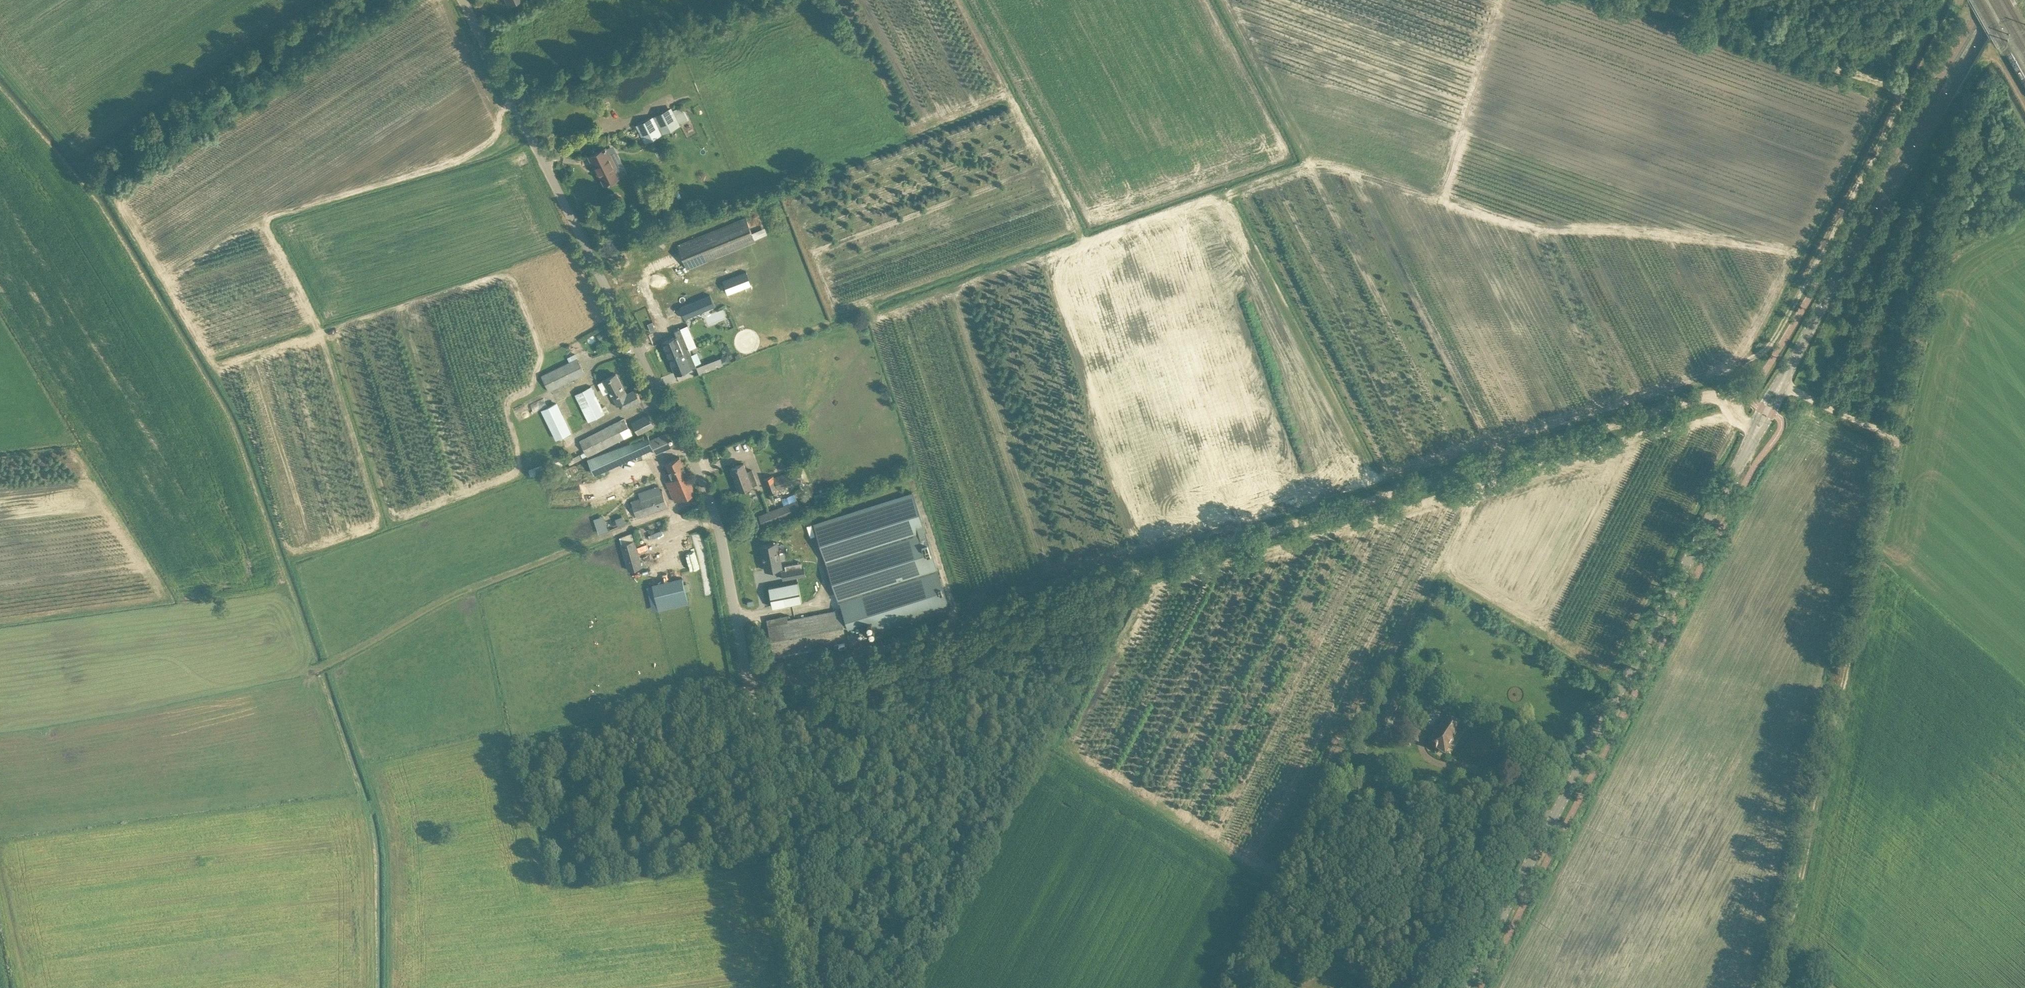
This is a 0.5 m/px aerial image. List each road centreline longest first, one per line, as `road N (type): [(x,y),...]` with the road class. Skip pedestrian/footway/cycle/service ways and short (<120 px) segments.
road 1 (tertiary): [(1464,987),(1825,301),(2003,0)]
road 2 (unclassified): [(807,987),(713,507),(462,0)]
road 3 (track): [(1723,402),(1710,399),(750,693)]
road 4 (track): [(1780,387),(1897,431),(1771,987)]
road 5 (track): [(1637,0),(1884,93)]

